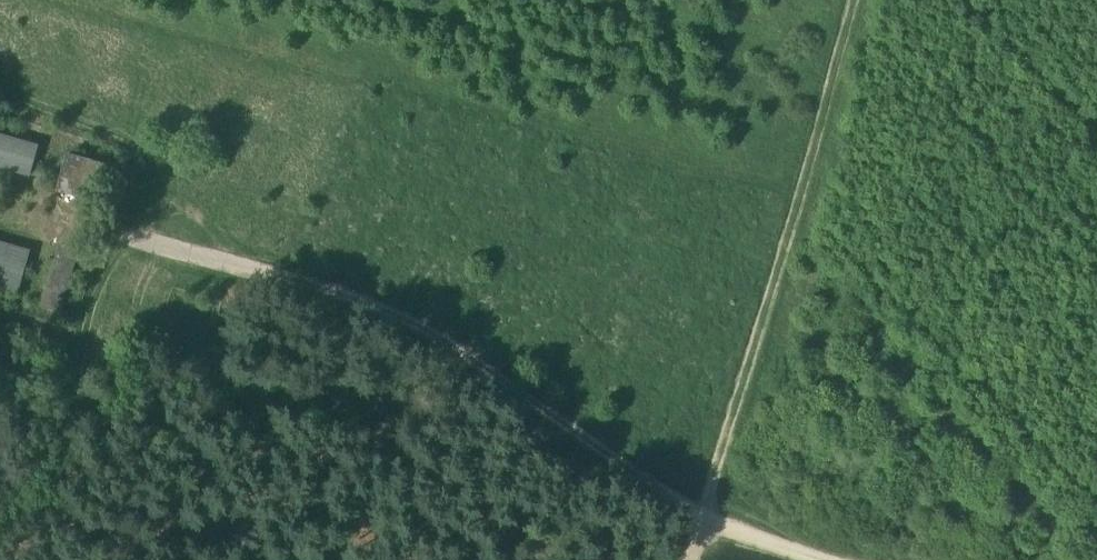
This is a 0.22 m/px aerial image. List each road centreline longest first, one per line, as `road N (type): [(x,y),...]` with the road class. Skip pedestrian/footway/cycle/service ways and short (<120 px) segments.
road 1 (track): [(831,559),(706,516),(392,317),(110,228),(73,403),(0,499)]
road 2 (track): [(706,516),(850,0)]
road 3 (track): [(0,88),(171,161),(234,240),(248,271)]

